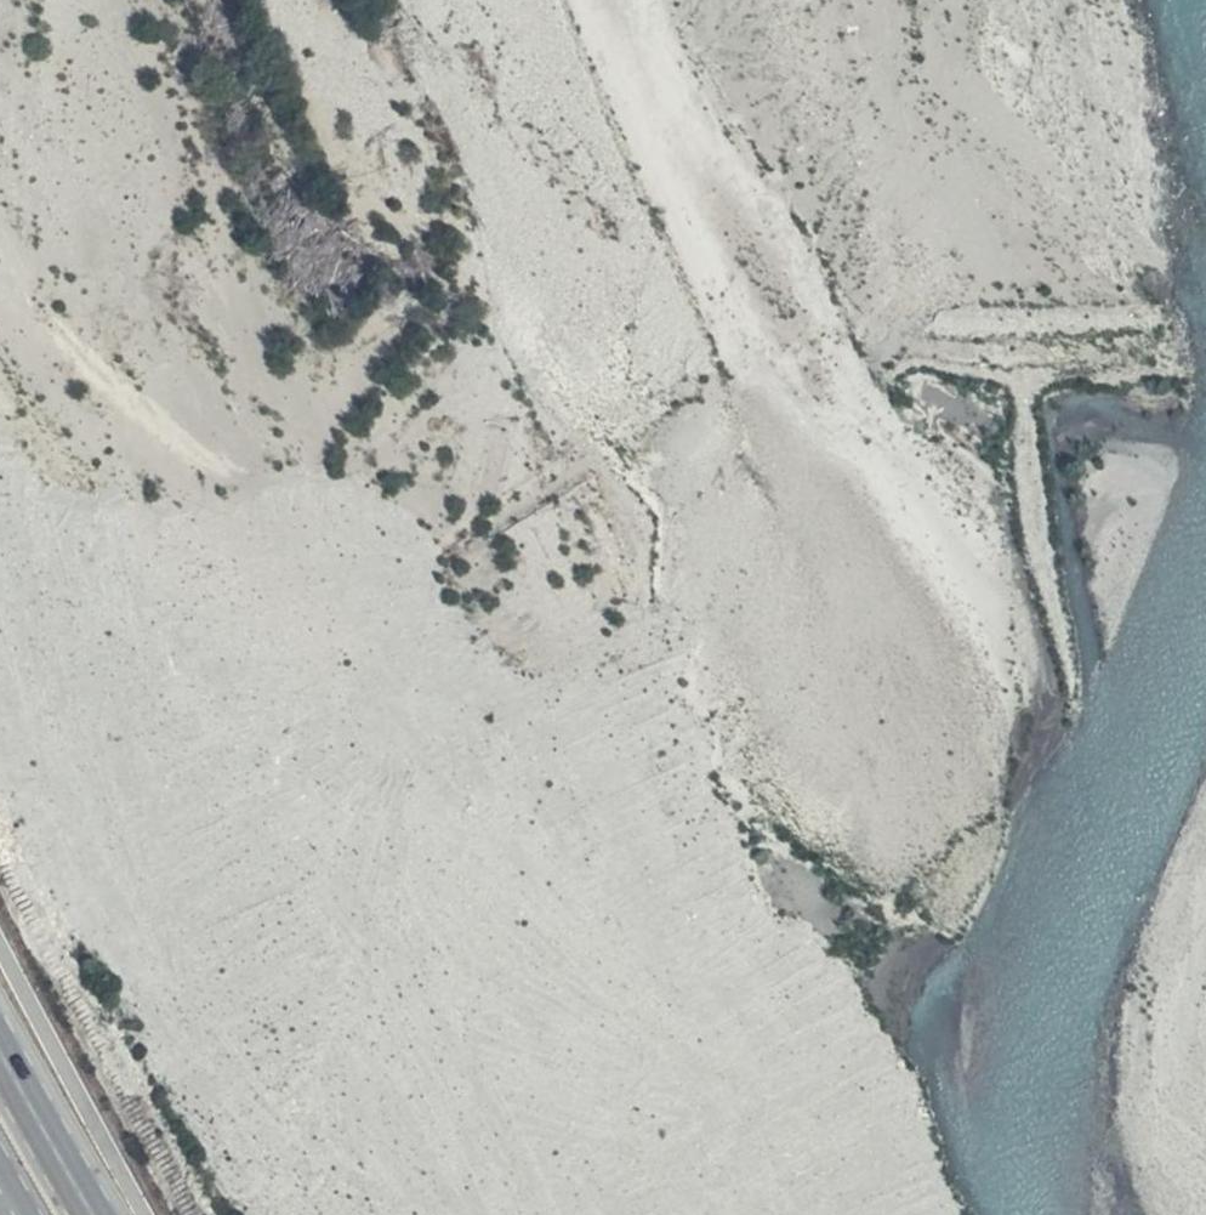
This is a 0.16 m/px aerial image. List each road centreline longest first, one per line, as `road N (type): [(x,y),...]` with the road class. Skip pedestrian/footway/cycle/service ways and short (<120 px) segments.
road 1 (primary): [(91,1214),(0,1050)]

